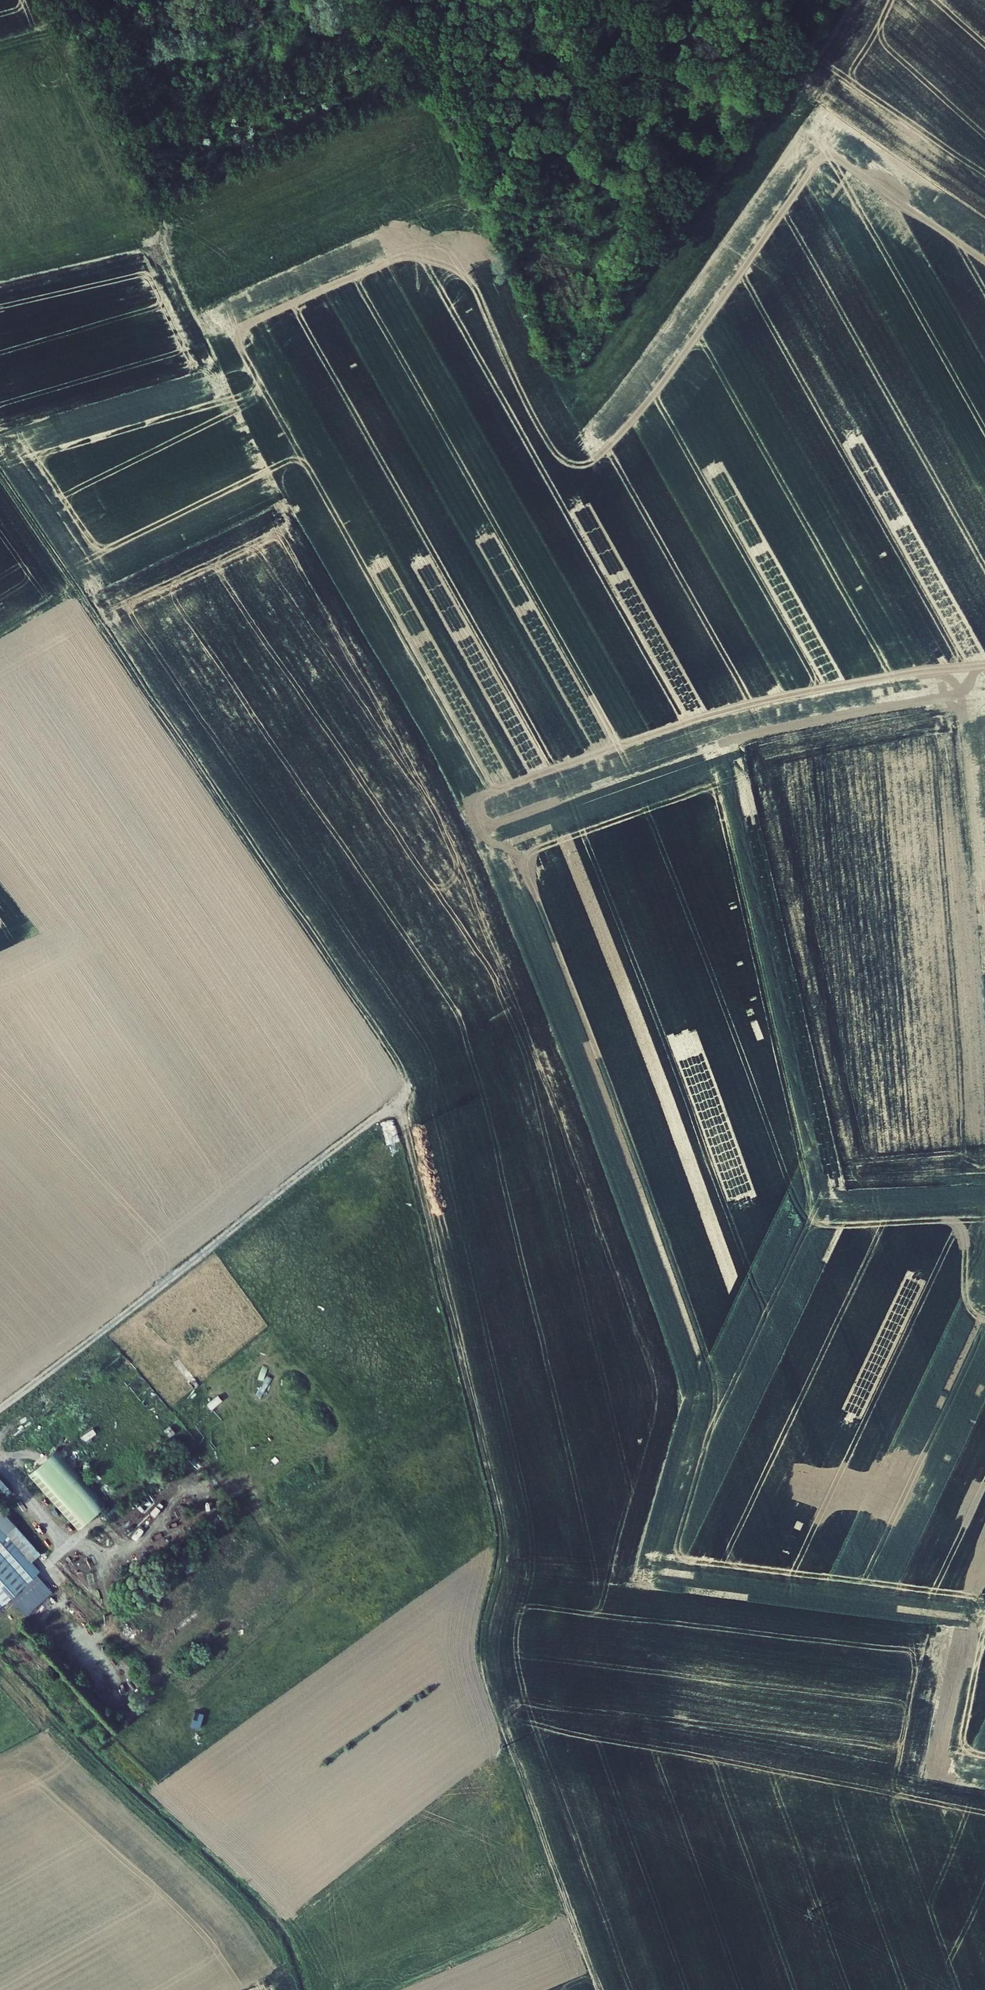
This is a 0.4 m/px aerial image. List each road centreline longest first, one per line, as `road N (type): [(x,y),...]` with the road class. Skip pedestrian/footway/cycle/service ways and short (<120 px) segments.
road 1 (track): [(401,1105),(378,1114),(0,1407)]

